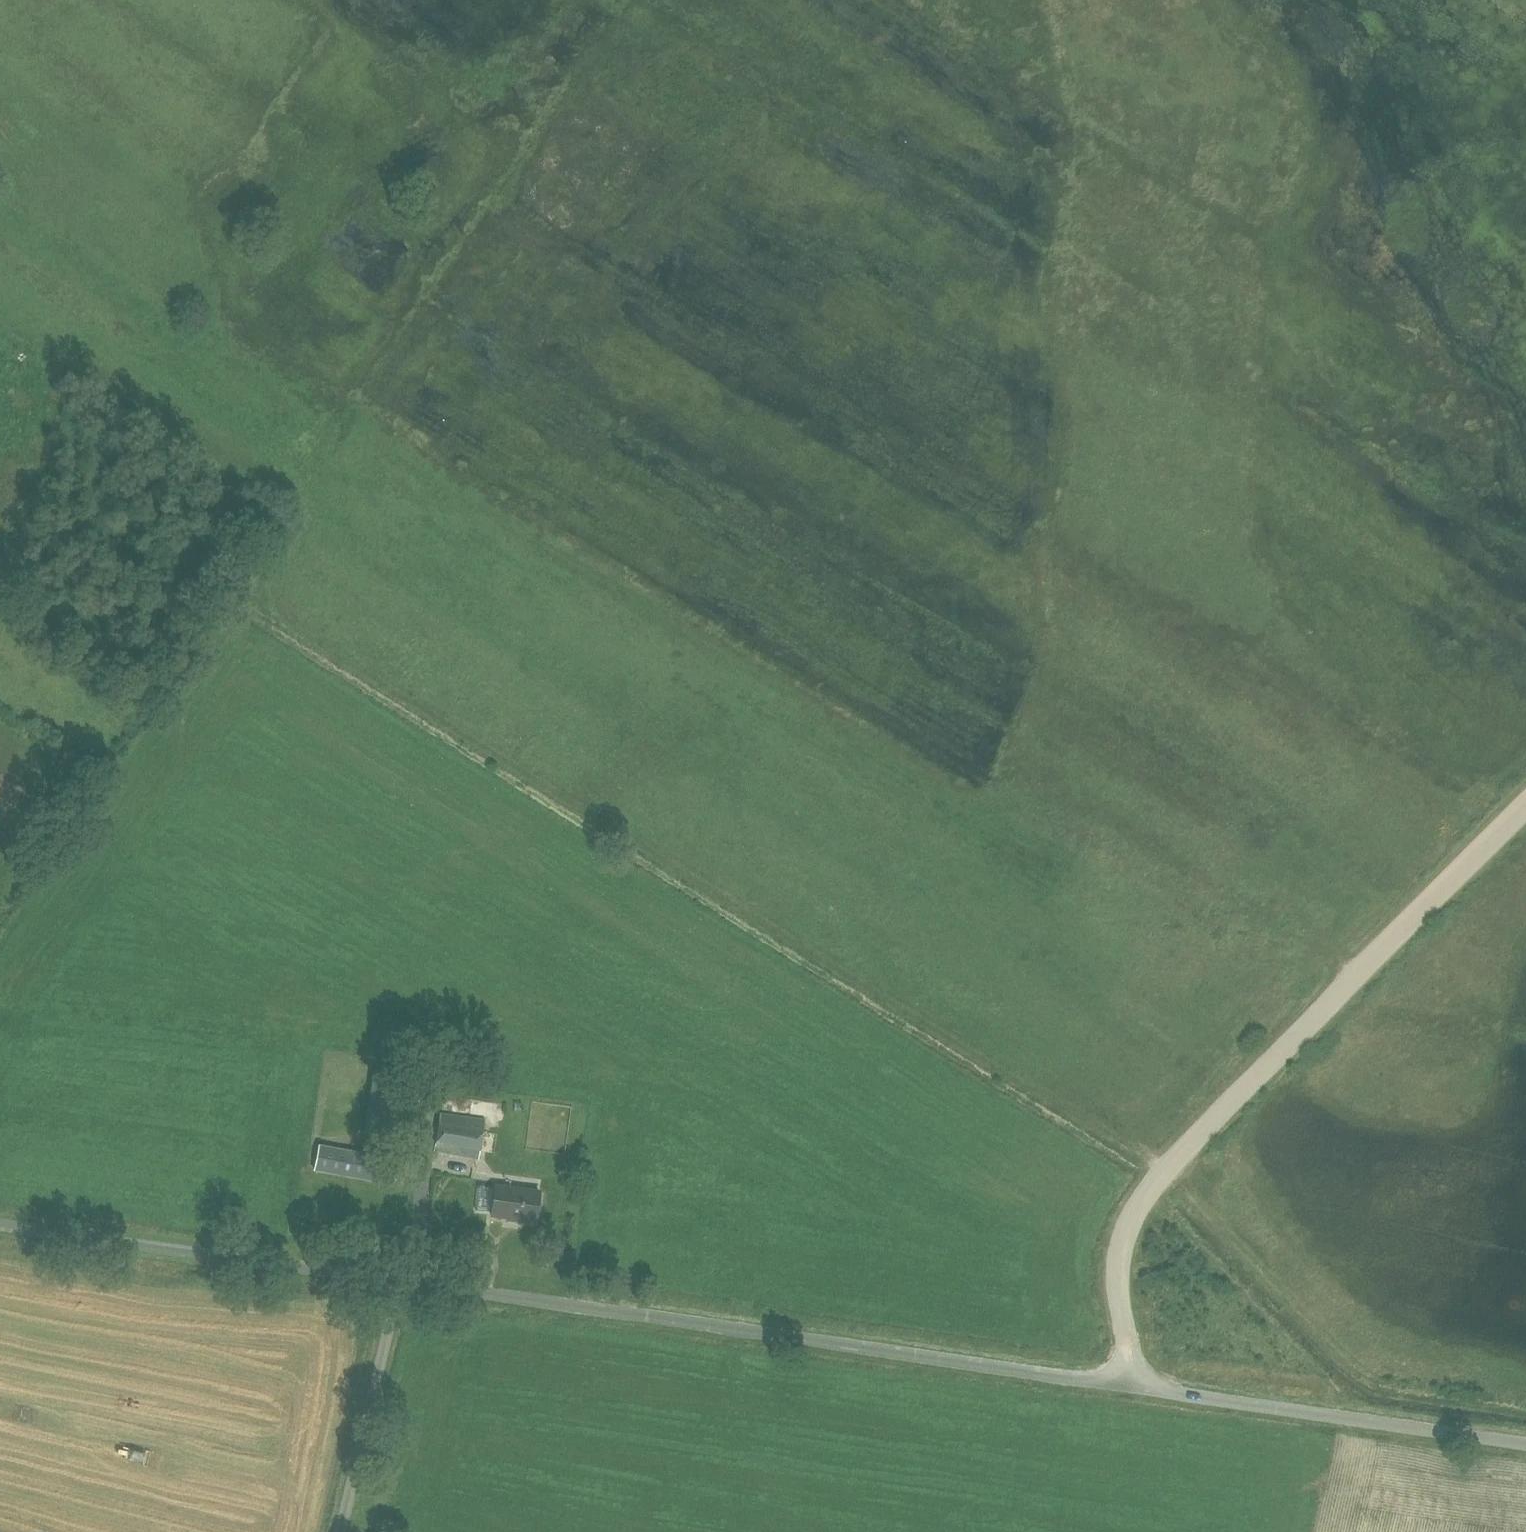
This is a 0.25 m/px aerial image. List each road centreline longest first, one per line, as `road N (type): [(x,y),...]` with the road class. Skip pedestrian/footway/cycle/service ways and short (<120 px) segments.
road 1 (unclassified): [(1525,1443),(400,1286)]
road 2 (track): [(1134,1386),(1117,1256),(1144,1194),(1525,808)]
road 3 (unclassified): [(400,1286),(0,1225)]
road 4 (unclassified): [(341,1531),(400,1286)]

